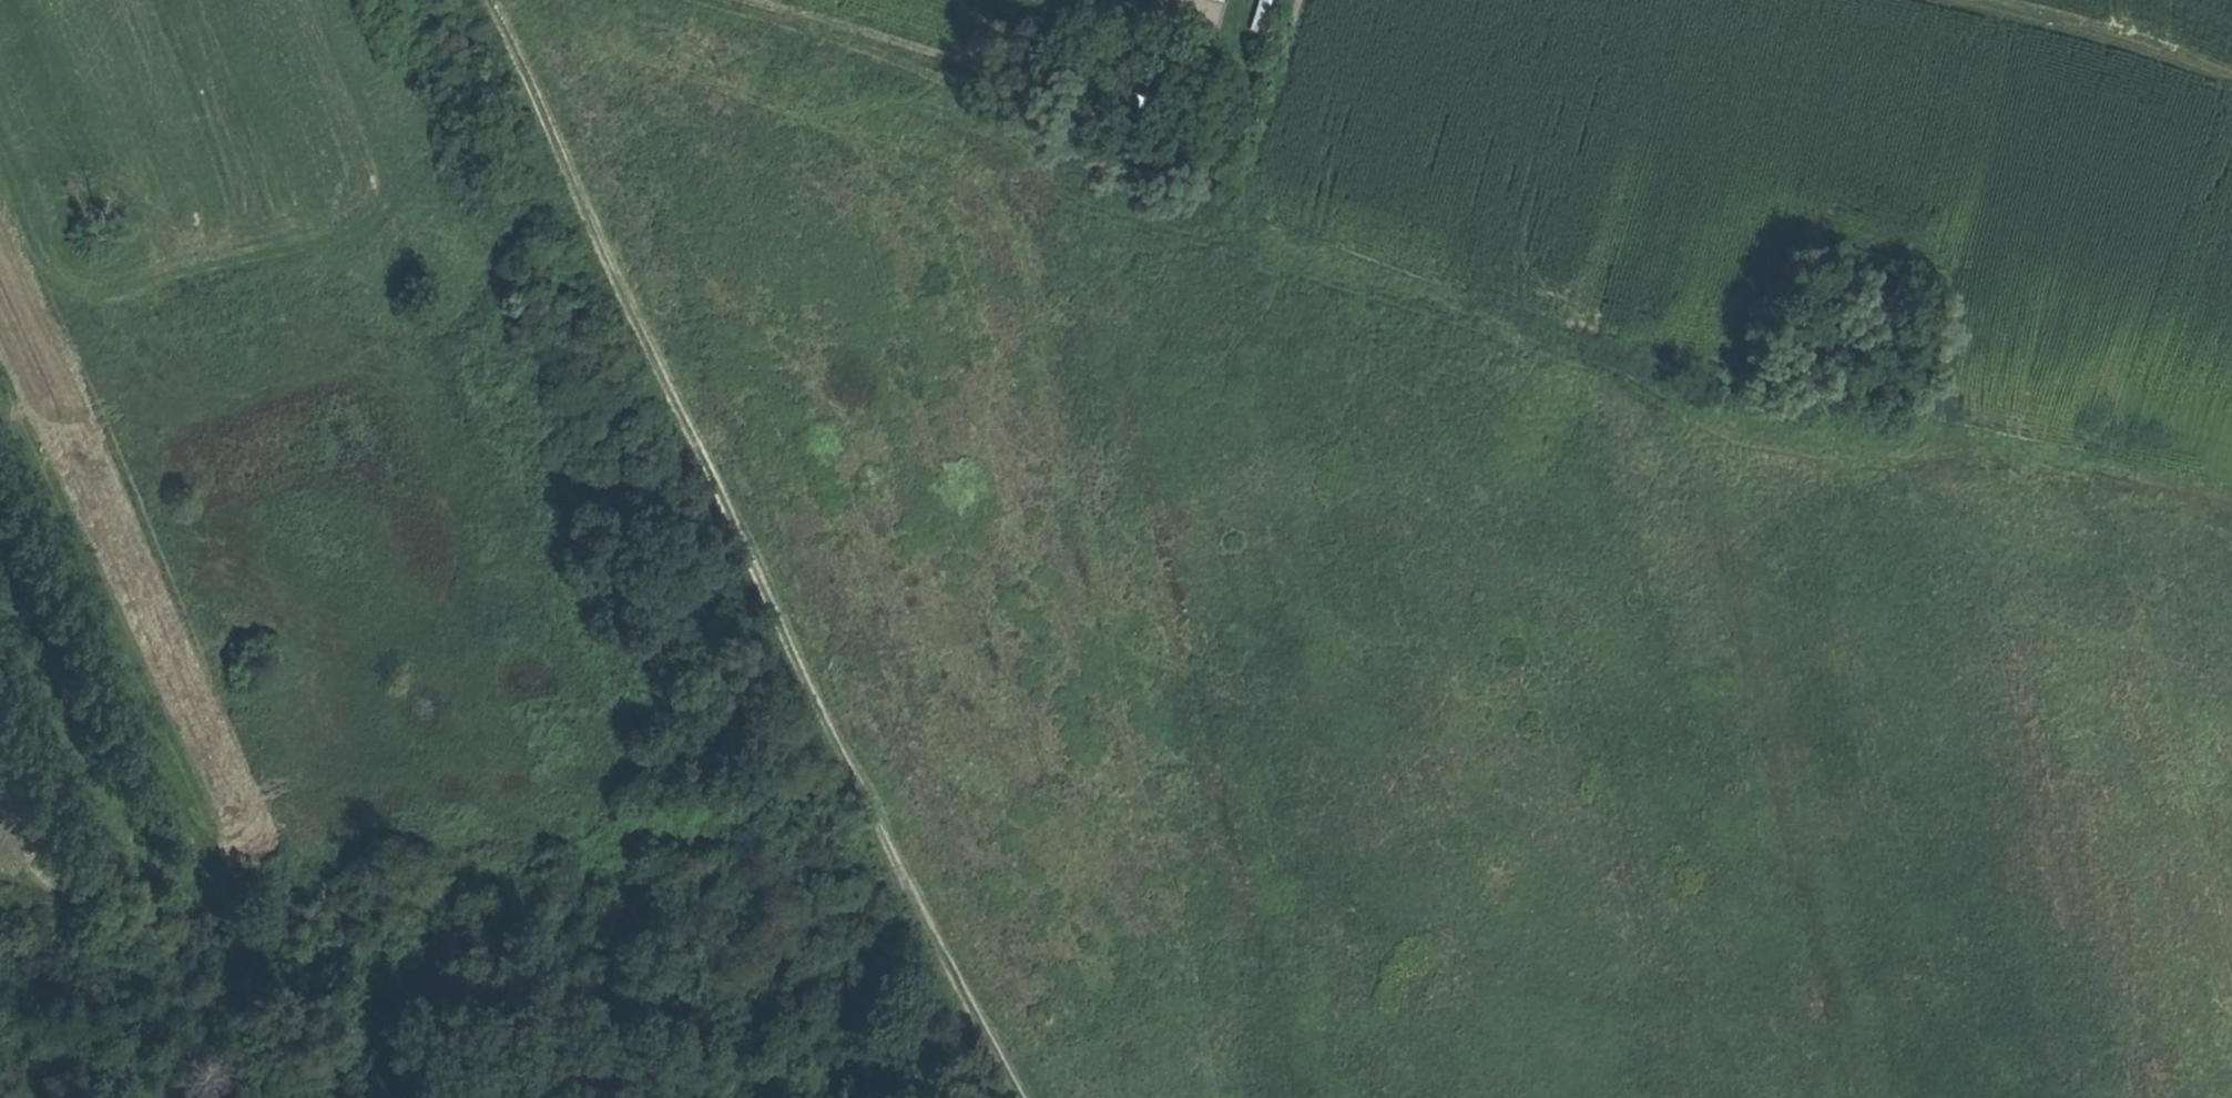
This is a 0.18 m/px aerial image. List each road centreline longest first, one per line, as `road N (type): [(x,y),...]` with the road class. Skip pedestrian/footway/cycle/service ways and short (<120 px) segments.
road 1 (track): [(487,0),(759,582),(1018,1097)]
road 2 (track): [(1938,0),(2231,87)]

